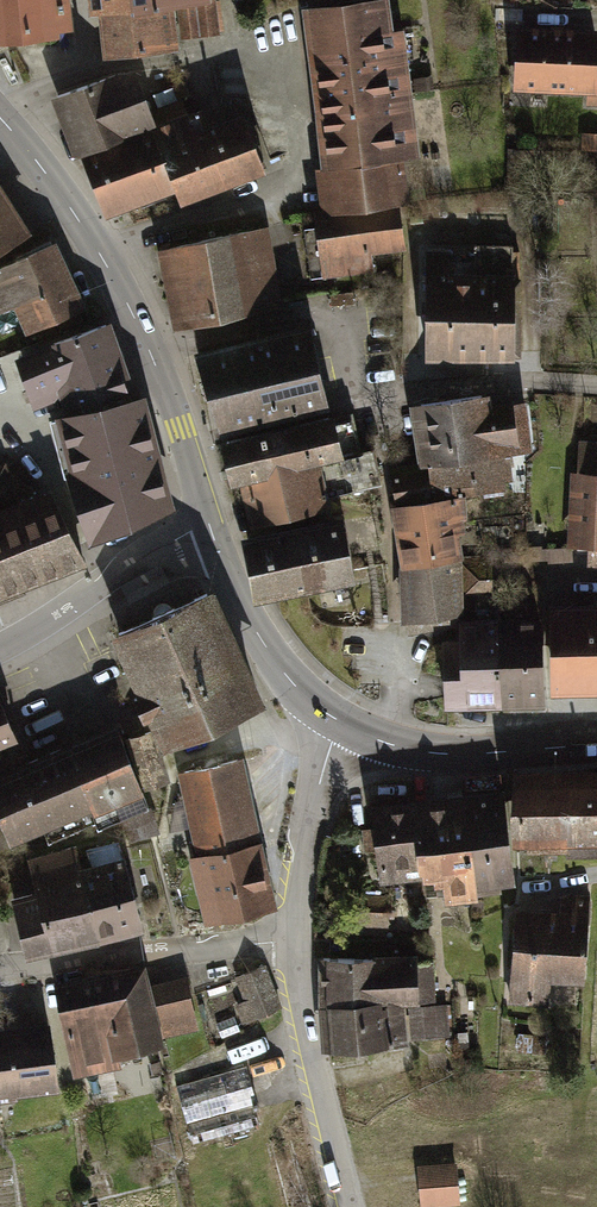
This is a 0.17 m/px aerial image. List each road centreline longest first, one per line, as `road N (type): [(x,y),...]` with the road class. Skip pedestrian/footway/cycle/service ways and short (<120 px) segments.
road 1 (secondary): [(213,533),(128,305),(38,158),(0,118)]
road 2 (residential): [(295,942),(0,967)]
road 3 (tertiary): [(295,942),(310,1045),(350,1206)]
road 4 (secondary): [(596,744),(440,753),(387,743),(339,721)]
road 5 (residential): [(0,648),(113,576),(213,533)]
road 6 (residential): [(596,385),(483,382),(362,403)]
road 7 (secondary): [(339,721),(305,698),(261,639),(213,533)]
road 8 (tertiary): [(339,721),(305,834),(295,942)]

